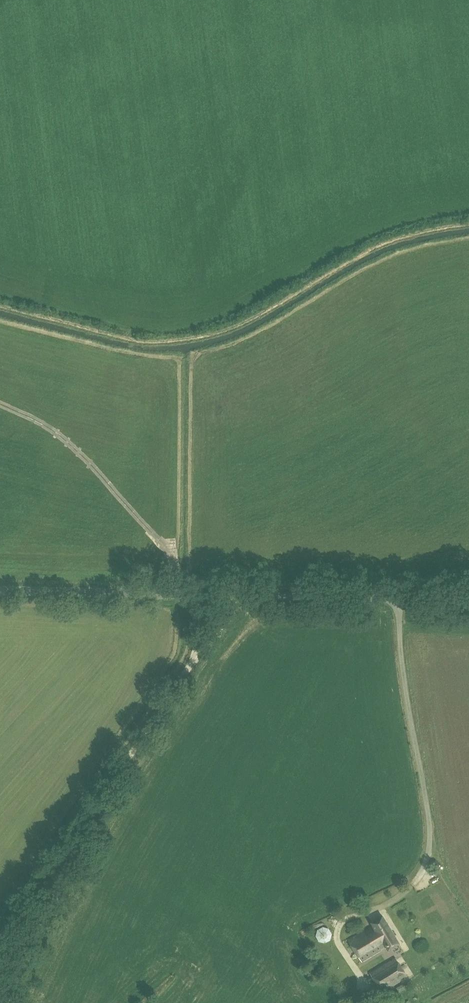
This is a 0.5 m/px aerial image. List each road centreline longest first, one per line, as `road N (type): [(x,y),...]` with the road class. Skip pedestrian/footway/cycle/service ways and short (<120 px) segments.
road 1 (track): [(7,1002),(102,796),(192,666)]
road 2 (unclassified): [(239,596),(0,592)]
road 3 (unclassified): [(239,596),(468,600)]

